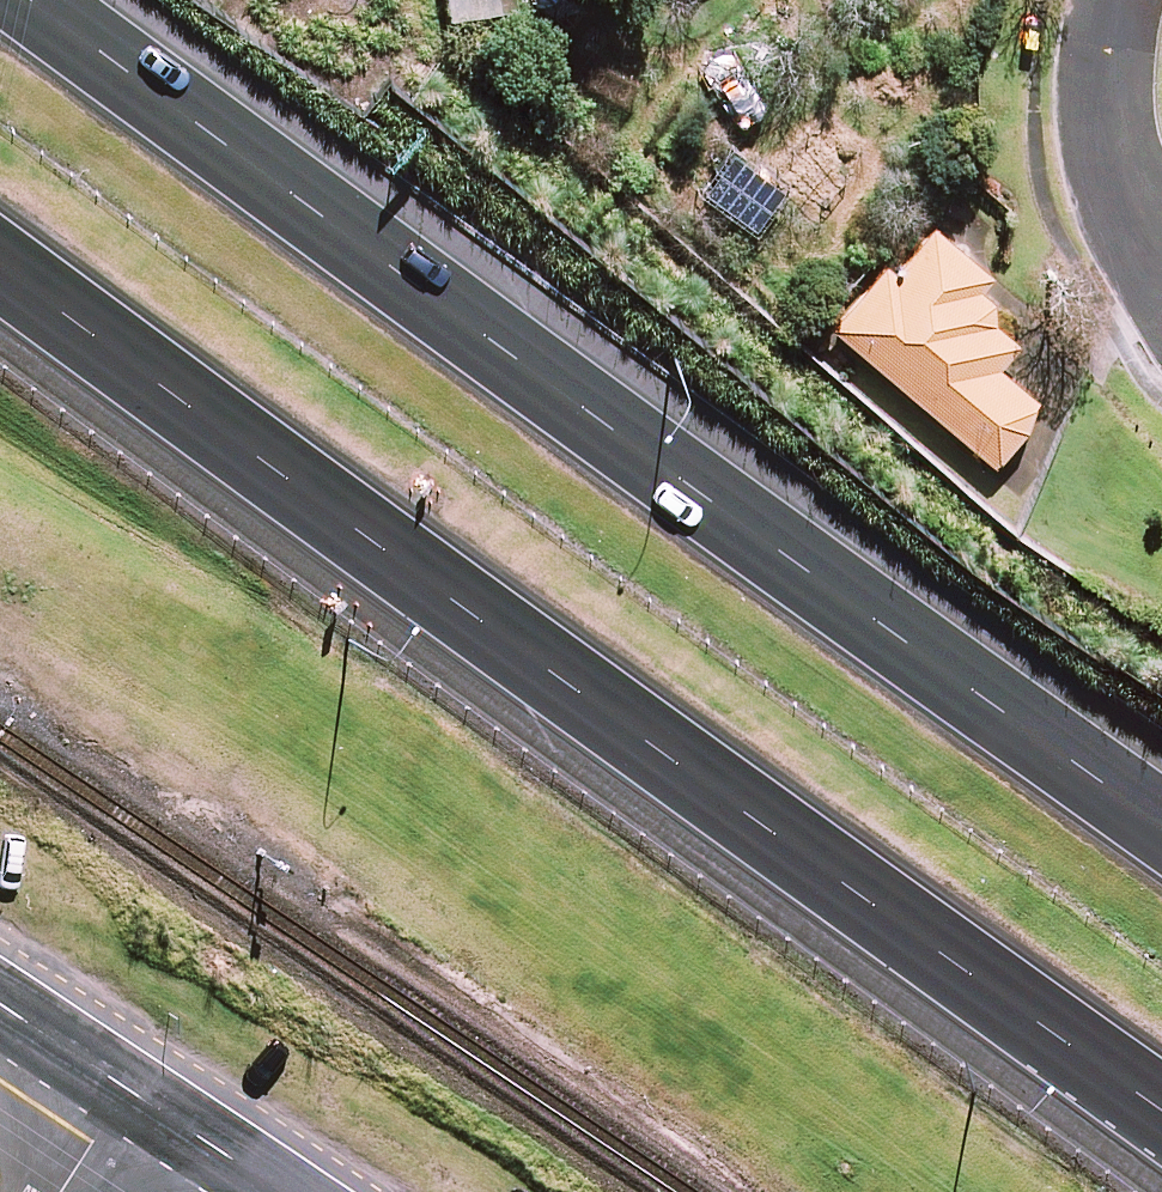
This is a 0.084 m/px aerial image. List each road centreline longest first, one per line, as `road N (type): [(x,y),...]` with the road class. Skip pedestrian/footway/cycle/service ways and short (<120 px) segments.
road 1 (motorway): [(1161,1103),(0,265)]
road 2 (motorway): [(46,0),(723,496),(1161,805)]
road 3 (tertiary): [(310,1191),(0,988)]
road 4 (residential): [(1161,239),(1142,209),(1101,79),(1124,0)]

